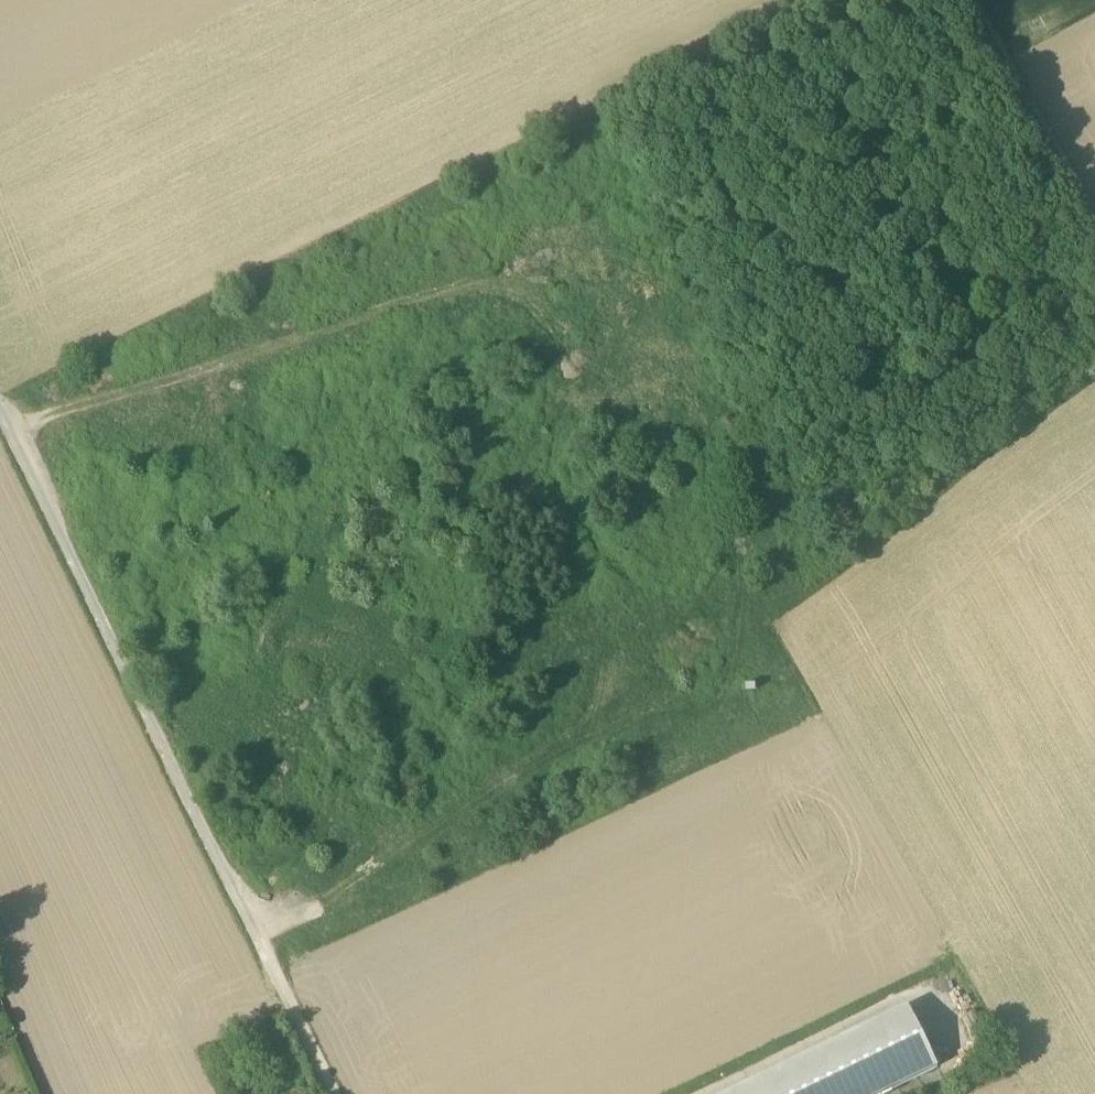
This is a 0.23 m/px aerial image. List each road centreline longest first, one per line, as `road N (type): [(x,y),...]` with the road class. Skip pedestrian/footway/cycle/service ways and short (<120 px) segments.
road 1 (track): [(971,0),(1094,222)]

